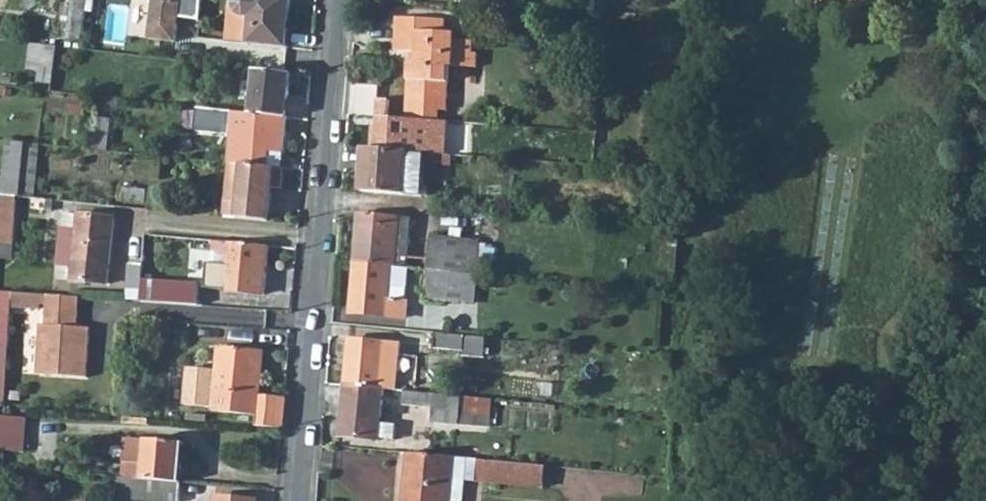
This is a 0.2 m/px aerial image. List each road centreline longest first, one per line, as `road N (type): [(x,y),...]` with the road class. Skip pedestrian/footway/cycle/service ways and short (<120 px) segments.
road 1 (residential): [(299,500),(338,0)]

